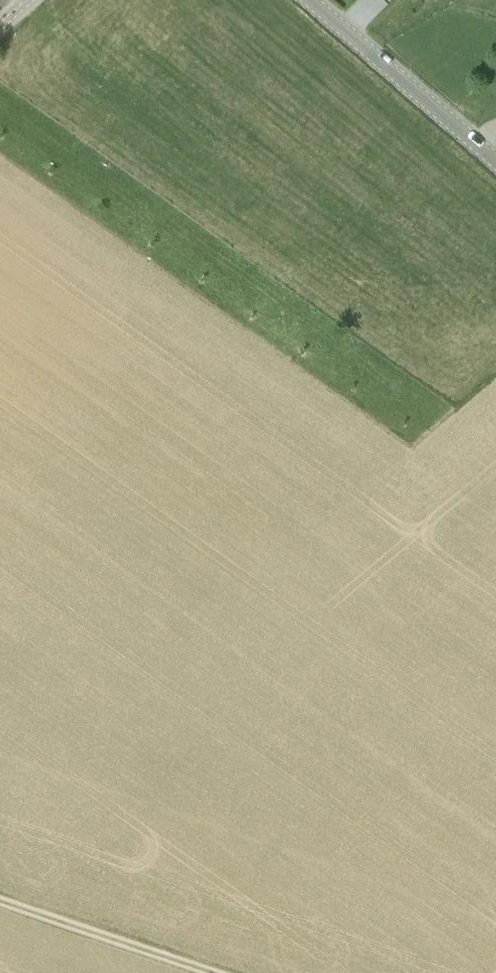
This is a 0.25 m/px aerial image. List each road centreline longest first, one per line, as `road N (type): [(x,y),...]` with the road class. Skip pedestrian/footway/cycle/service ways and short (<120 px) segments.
road 1 (tertiary): [(495,160),(311,0)]
road 2 (track): [(0,899),(218,972)]

